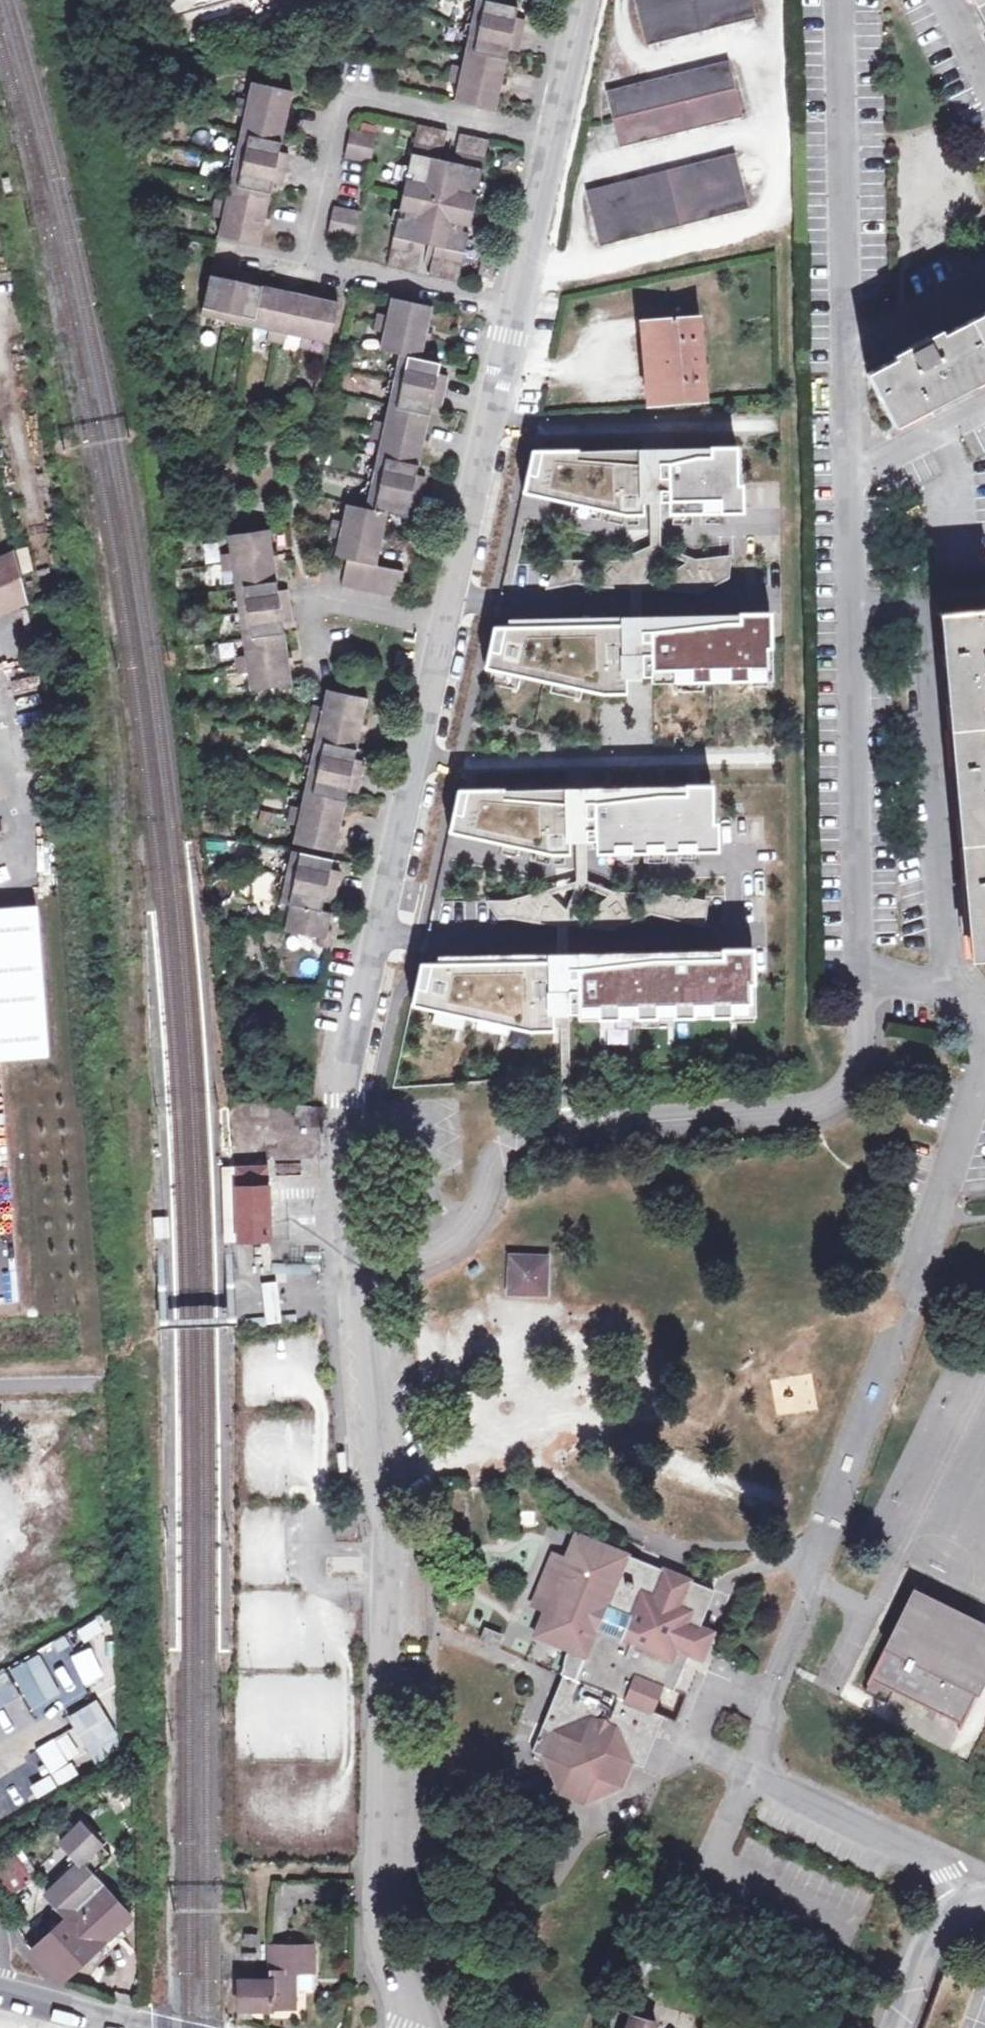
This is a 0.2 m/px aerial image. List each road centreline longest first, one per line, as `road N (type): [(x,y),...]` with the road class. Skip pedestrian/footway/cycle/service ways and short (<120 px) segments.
road 1 (residential): [(518,313),(355,1054),(351,1119),(364,1267)]
road 2 (residential): [(846,0),(867,972)]
road 3 (residential): [(364,1267),(390,1517),(390,1950),(416,2027)]
road 4 (residential): [(867,972),(872,1061),(808,1111),(557,1133),(506,1148),(459,1236),(364,1267)]
road 5 (residential): [(554,143),(365,101),(339,114),(304,261),(518,313)]
road 6 (residential): [(984,1051),(908,1286)]
road 7 (residential): [(554,143),(518,313)]
road 8 (tertiary): [(894,2027),(917,1964),(948,1919),(984,1904)]
road 9 (residential): [(585,0),(554,143)]
road 10 (tertiary): [(0,1994),(137,2027)]
road 11 (residential): [(867,972),(948,993),(984,1031)]

